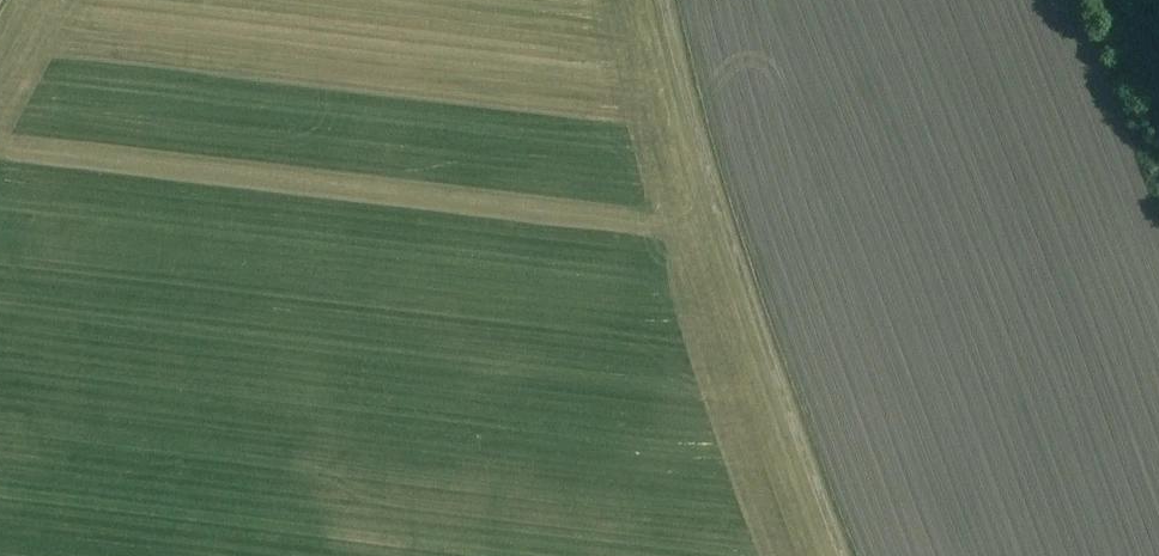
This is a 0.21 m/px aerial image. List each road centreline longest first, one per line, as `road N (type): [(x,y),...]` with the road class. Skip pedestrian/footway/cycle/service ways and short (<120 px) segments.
road 1 (track): [(668,0),(734,239),(846,555)]

